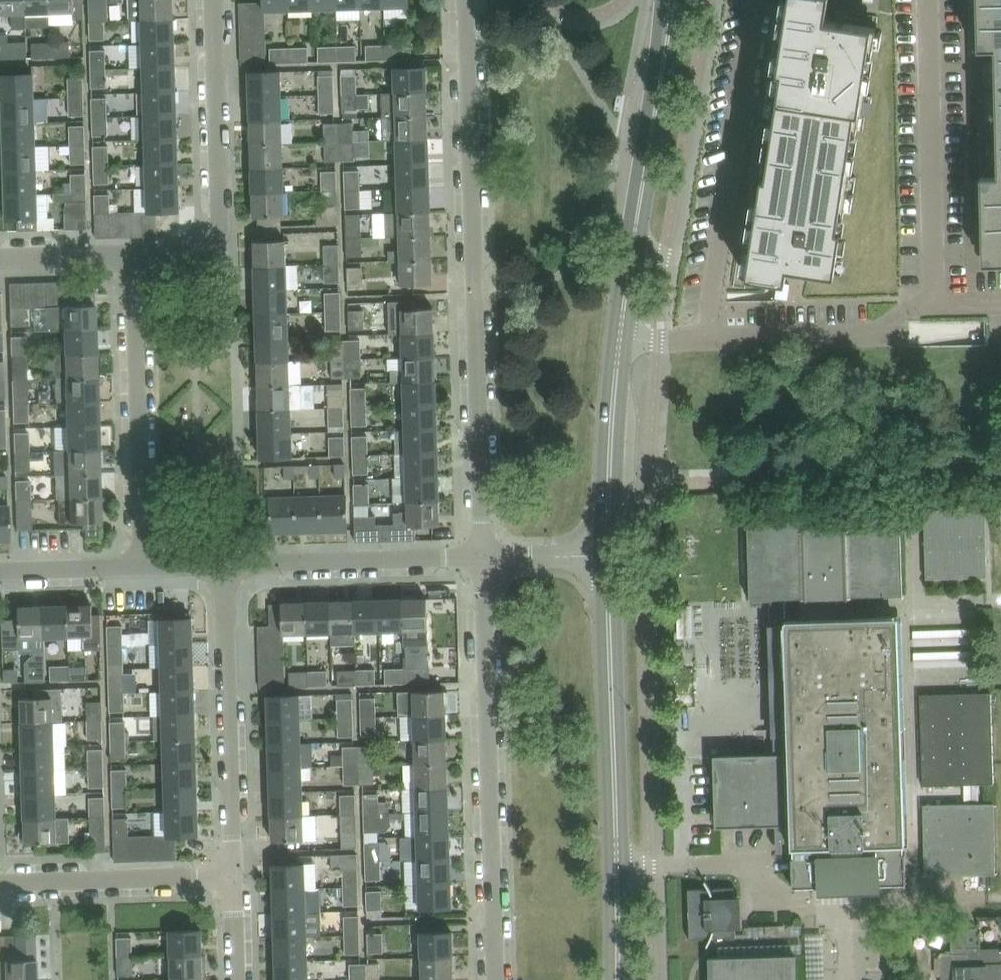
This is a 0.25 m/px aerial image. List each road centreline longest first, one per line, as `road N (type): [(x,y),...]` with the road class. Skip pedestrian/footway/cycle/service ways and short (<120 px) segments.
road 1 (residential): [(484,556),(466,0)]
road 2 (tertiary): [(609,551),(621,335),(657,104)]
road 3 (tertiary): [(618,979),(609,551)]
road 4 (residential): [(495,979),(484,556)]
road 5 (residential): [(134,254),(206,249),(217,241),(213,0)]
road 6 (residential): [(144,566),(134,254)]
road 7 (residential): [(231,874),(222,564)]
road 8 (residential): [(222,564),(484,556)]
road 9 (residential): [(0,881),(231,874)]
road 10 (residential): [(0,571),(144,566)]
road 11 (residential): [(0,257),(134,254)]
road 12 (residential): [(484,556),(609,551)]

